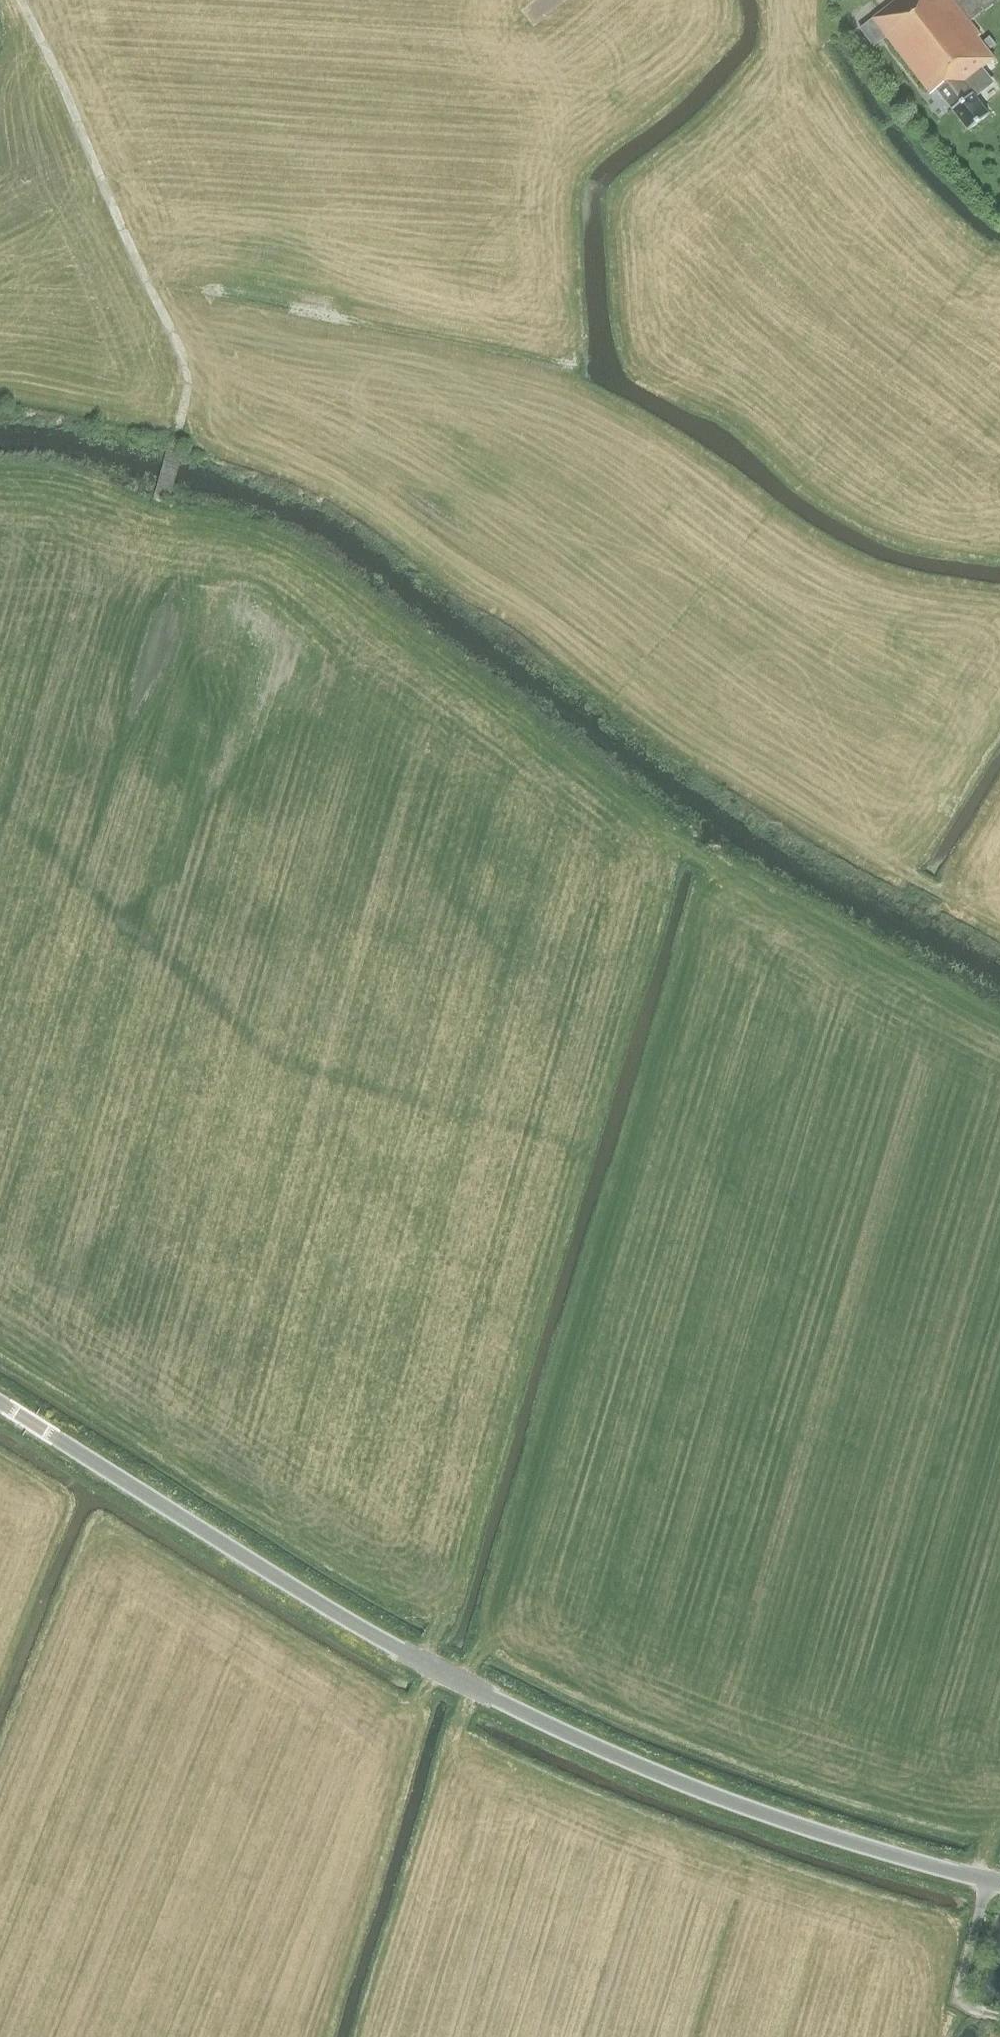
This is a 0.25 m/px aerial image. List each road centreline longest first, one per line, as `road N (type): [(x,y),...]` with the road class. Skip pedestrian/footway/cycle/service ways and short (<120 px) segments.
road 1 (tertiary): [(999,1884),(782,1821),(563,1733),(325,1610),(0,1405)]

